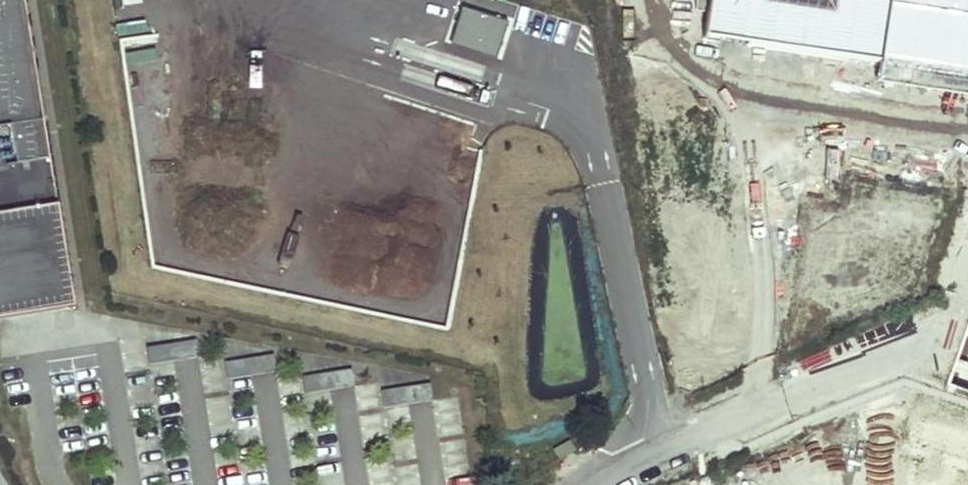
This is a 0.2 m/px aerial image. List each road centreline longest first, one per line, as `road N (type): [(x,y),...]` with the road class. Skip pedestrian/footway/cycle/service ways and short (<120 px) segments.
road 1 (residential): [(785,397),(629,459),(586,484)]

